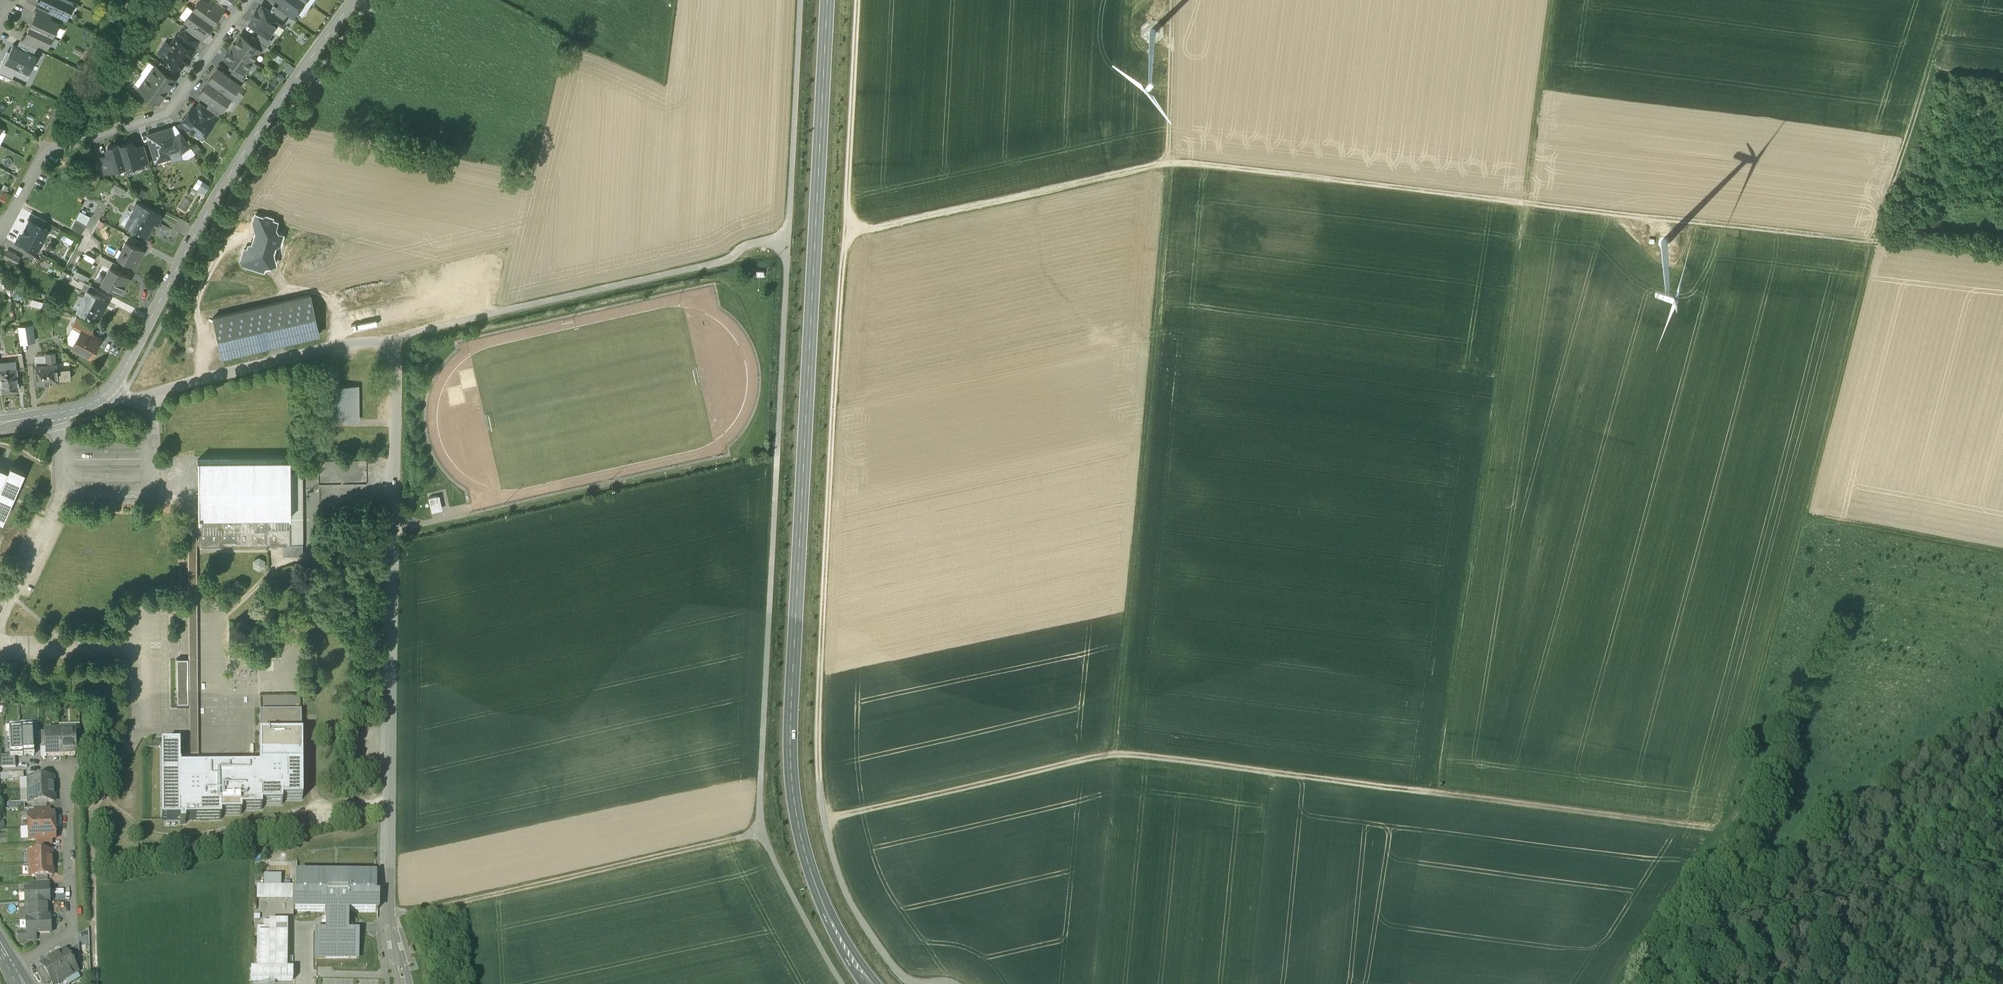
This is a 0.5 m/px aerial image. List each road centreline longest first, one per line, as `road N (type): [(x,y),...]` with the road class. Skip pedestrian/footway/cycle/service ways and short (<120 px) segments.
road 1 (track): [(857,0),(818,675),(823,818),(850,902),(874,940),(901,975),(948,983)]
road 2 (track): [(842,983),(772,858),(760,798),(801,0)]
road 3 (secondary): [(870,983),(830,920),(802,842),(790,732),(828,0)]
road 4 (track): [(823,818),(1145,757),(1724,840)]
road 5 (track): [(1440,799),(1557,0)]
road 6 (residential): [(404,983),(392,920),(398,334)]
road 7 (track): [(1879,248),(1724,840)]
road 8 (track): [(1169,159),(1116,756)]
road 9 (tertiary): [(353,0),(207,208),(111,388)]
road 10 (track): [(398,334),(787,239)]
road 11 (track): [(392,920),(762,834)]
road 12 (residential): [(0,221),(42,147),(166,112),(245,0)]
road 13 (track): [(847,227),(1169,159)]
road 14 (residential): [(111,388),(139,396),(398,334)]
road 15 (track): [(1958,0),(1879,248)]
road 16 (track): [(1666,225),(1879,248)]
road 17 (track): [(1806,522),(2002,559)]
road 18 (track): [(1638,983),(1724,840)]
road 19 (residential): [(61,477),(60,497),(0,624)]
road 20 (track): [(1169,159),(1173,0)]
road 21 (track): [(1879,248),(2002,263)]

